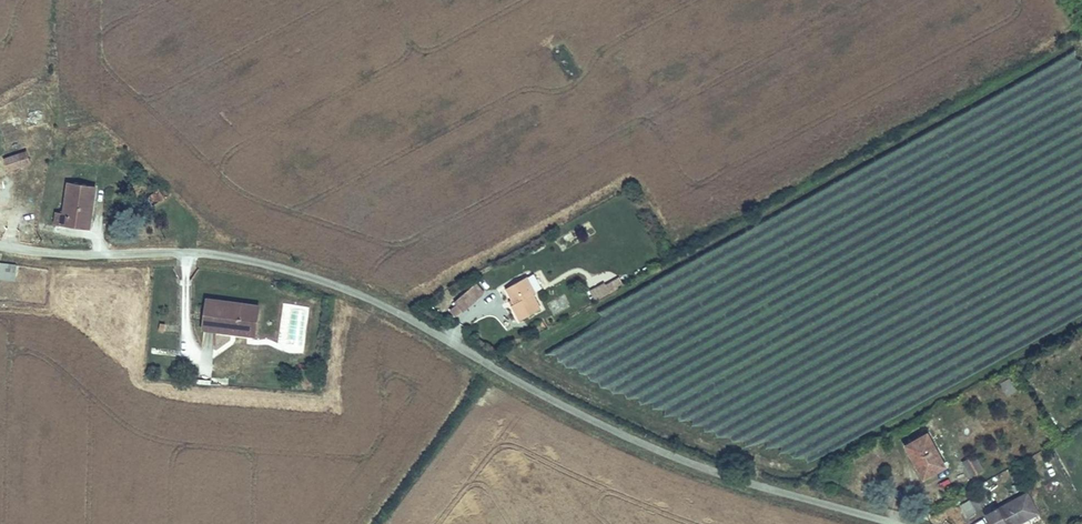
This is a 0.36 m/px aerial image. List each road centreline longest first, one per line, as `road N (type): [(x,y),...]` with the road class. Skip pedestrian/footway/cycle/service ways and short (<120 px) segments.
road 1 (residential): [(0,245),(192,251),(313,276),(420,323),(642,442),(891,523)]

